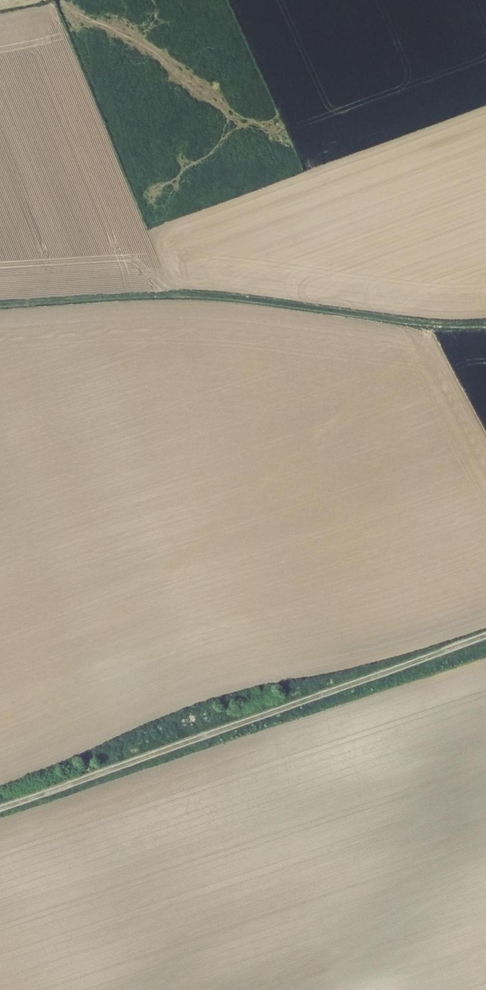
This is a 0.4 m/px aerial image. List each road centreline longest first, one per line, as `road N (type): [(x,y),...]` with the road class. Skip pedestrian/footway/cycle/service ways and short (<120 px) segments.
road 1 (track): [(485,636),(0,808)]
road 2 (track): [(0,297),(207,288),(455,320),(485,318)]

